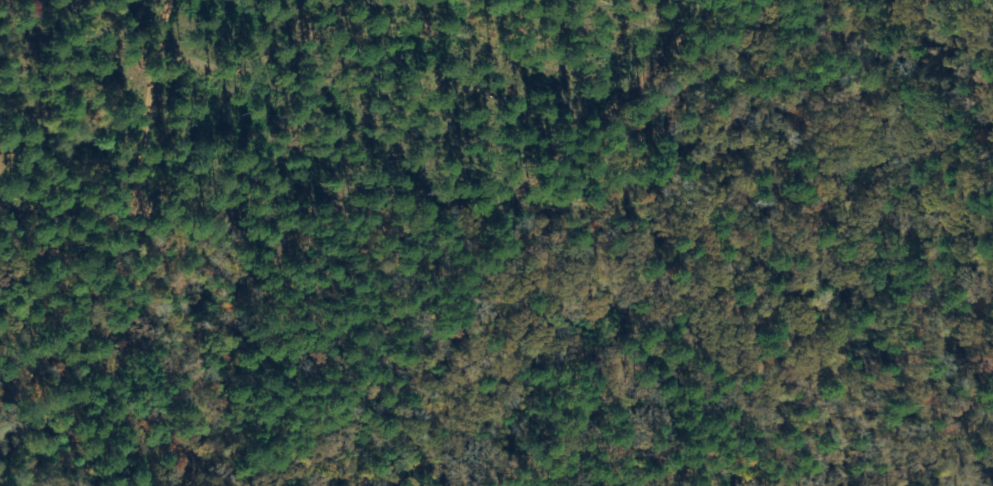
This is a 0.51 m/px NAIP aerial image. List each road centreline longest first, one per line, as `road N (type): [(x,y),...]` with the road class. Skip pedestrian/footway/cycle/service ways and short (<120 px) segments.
road 1 (residential): [(0,196),(534,197),(654,253),(744,368),(861,485)]
road 2 (residential): [(674,0),(599,92),(534,197)]
road 3 (residential): [(159,193),(172,0)]

